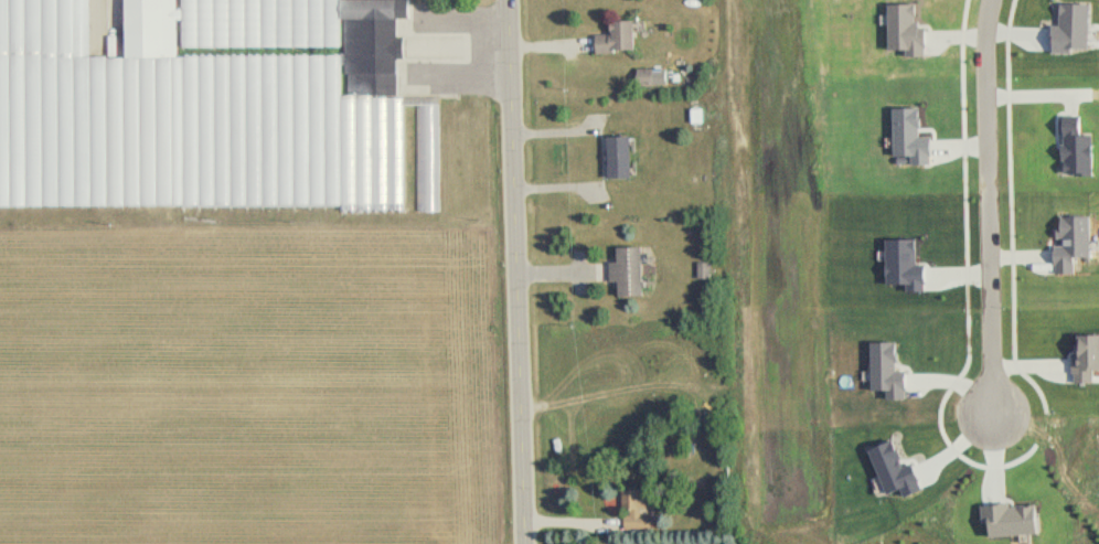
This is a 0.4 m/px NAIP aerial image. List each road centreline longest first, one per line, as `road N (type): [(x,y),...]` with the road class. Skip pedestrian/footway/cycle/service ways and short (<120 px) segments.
road 1 (residential): [(509,0),(524,543)]
road 2 (residential): [(996,0),(1000,417)]

